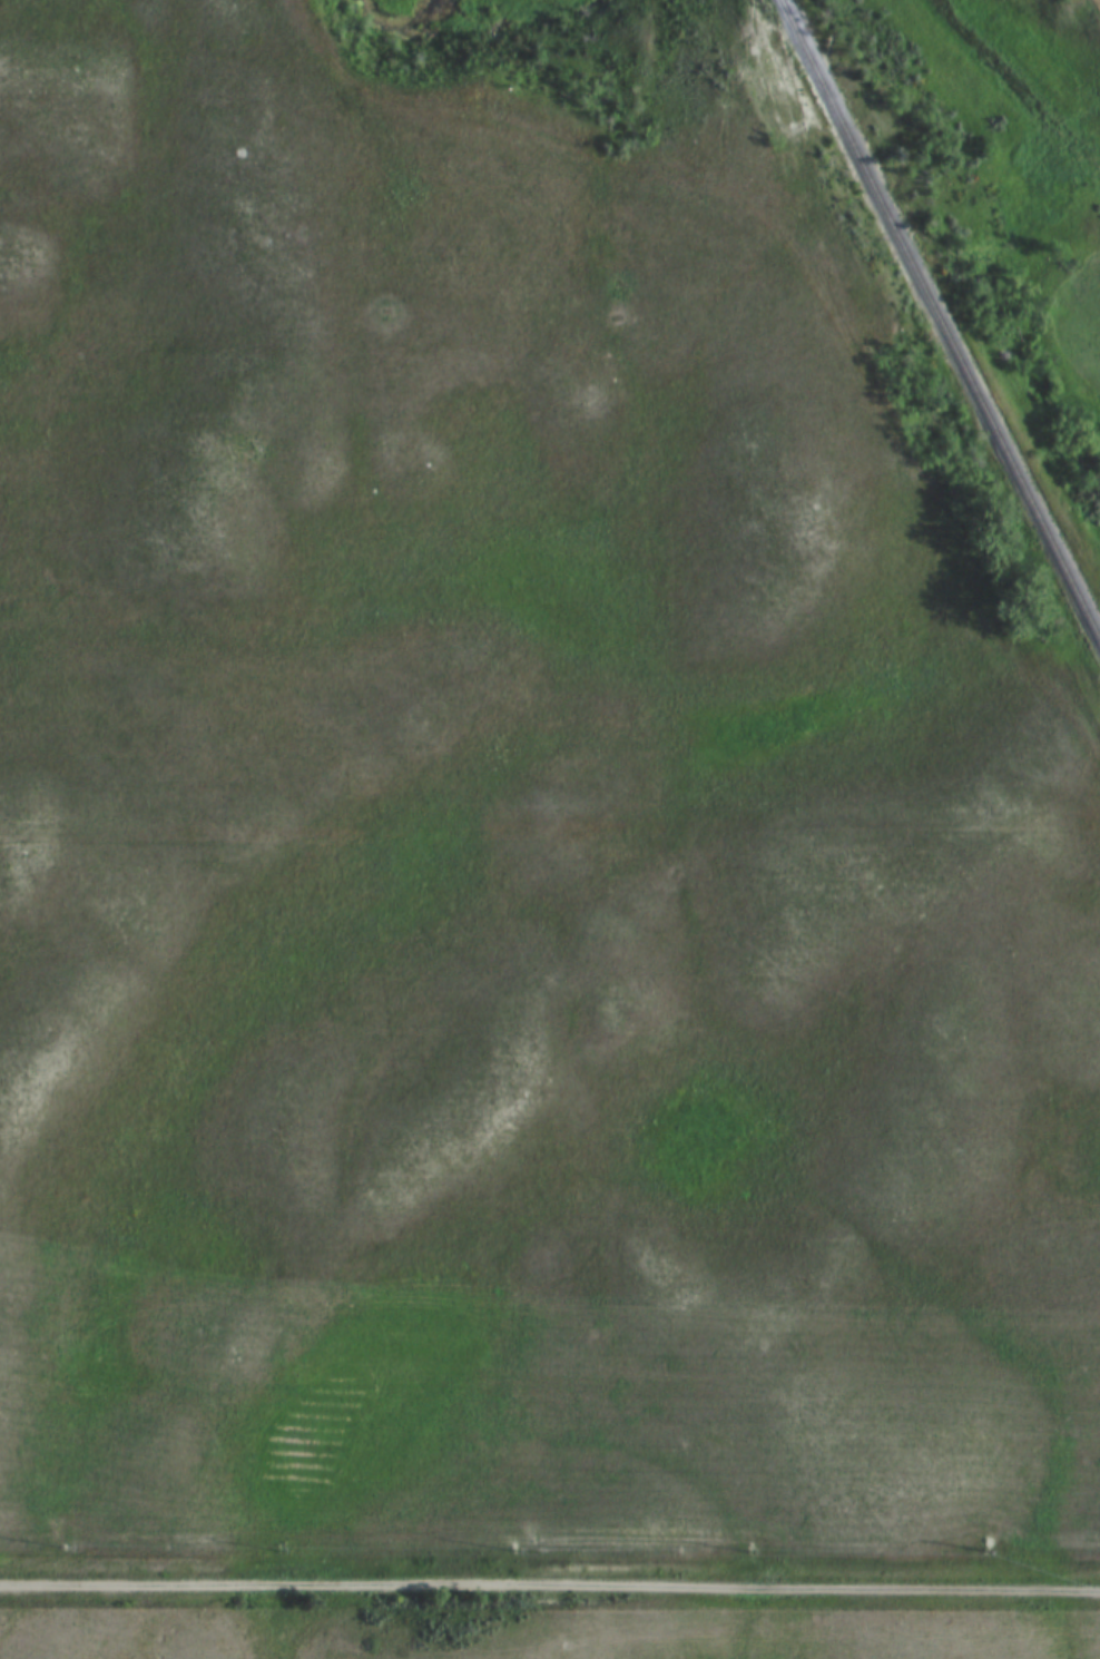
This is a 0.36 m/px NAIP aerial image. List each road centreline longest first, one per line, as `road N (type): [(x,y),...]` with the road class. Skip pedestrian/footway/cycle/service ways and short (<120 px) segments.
road 1 (track): [(0,1583),(1099,1589)]

